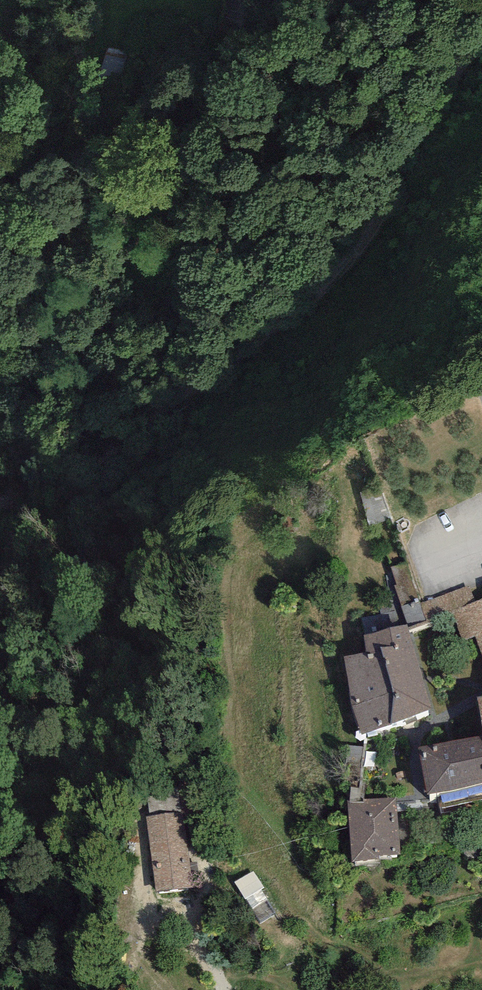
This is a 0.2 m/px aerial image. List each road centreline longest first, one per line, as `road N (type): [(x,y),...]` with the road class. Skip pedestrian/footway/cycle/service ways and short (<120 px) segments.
road 1 (track): [(231,0),(212,9),(22,384),(0,412)]
road 2 (track): [(186,360),(220,378),(354,268),(391,184),(481,75)]
road 3 (track): [(261,0),(231,174),(184,292),(186,360)]

